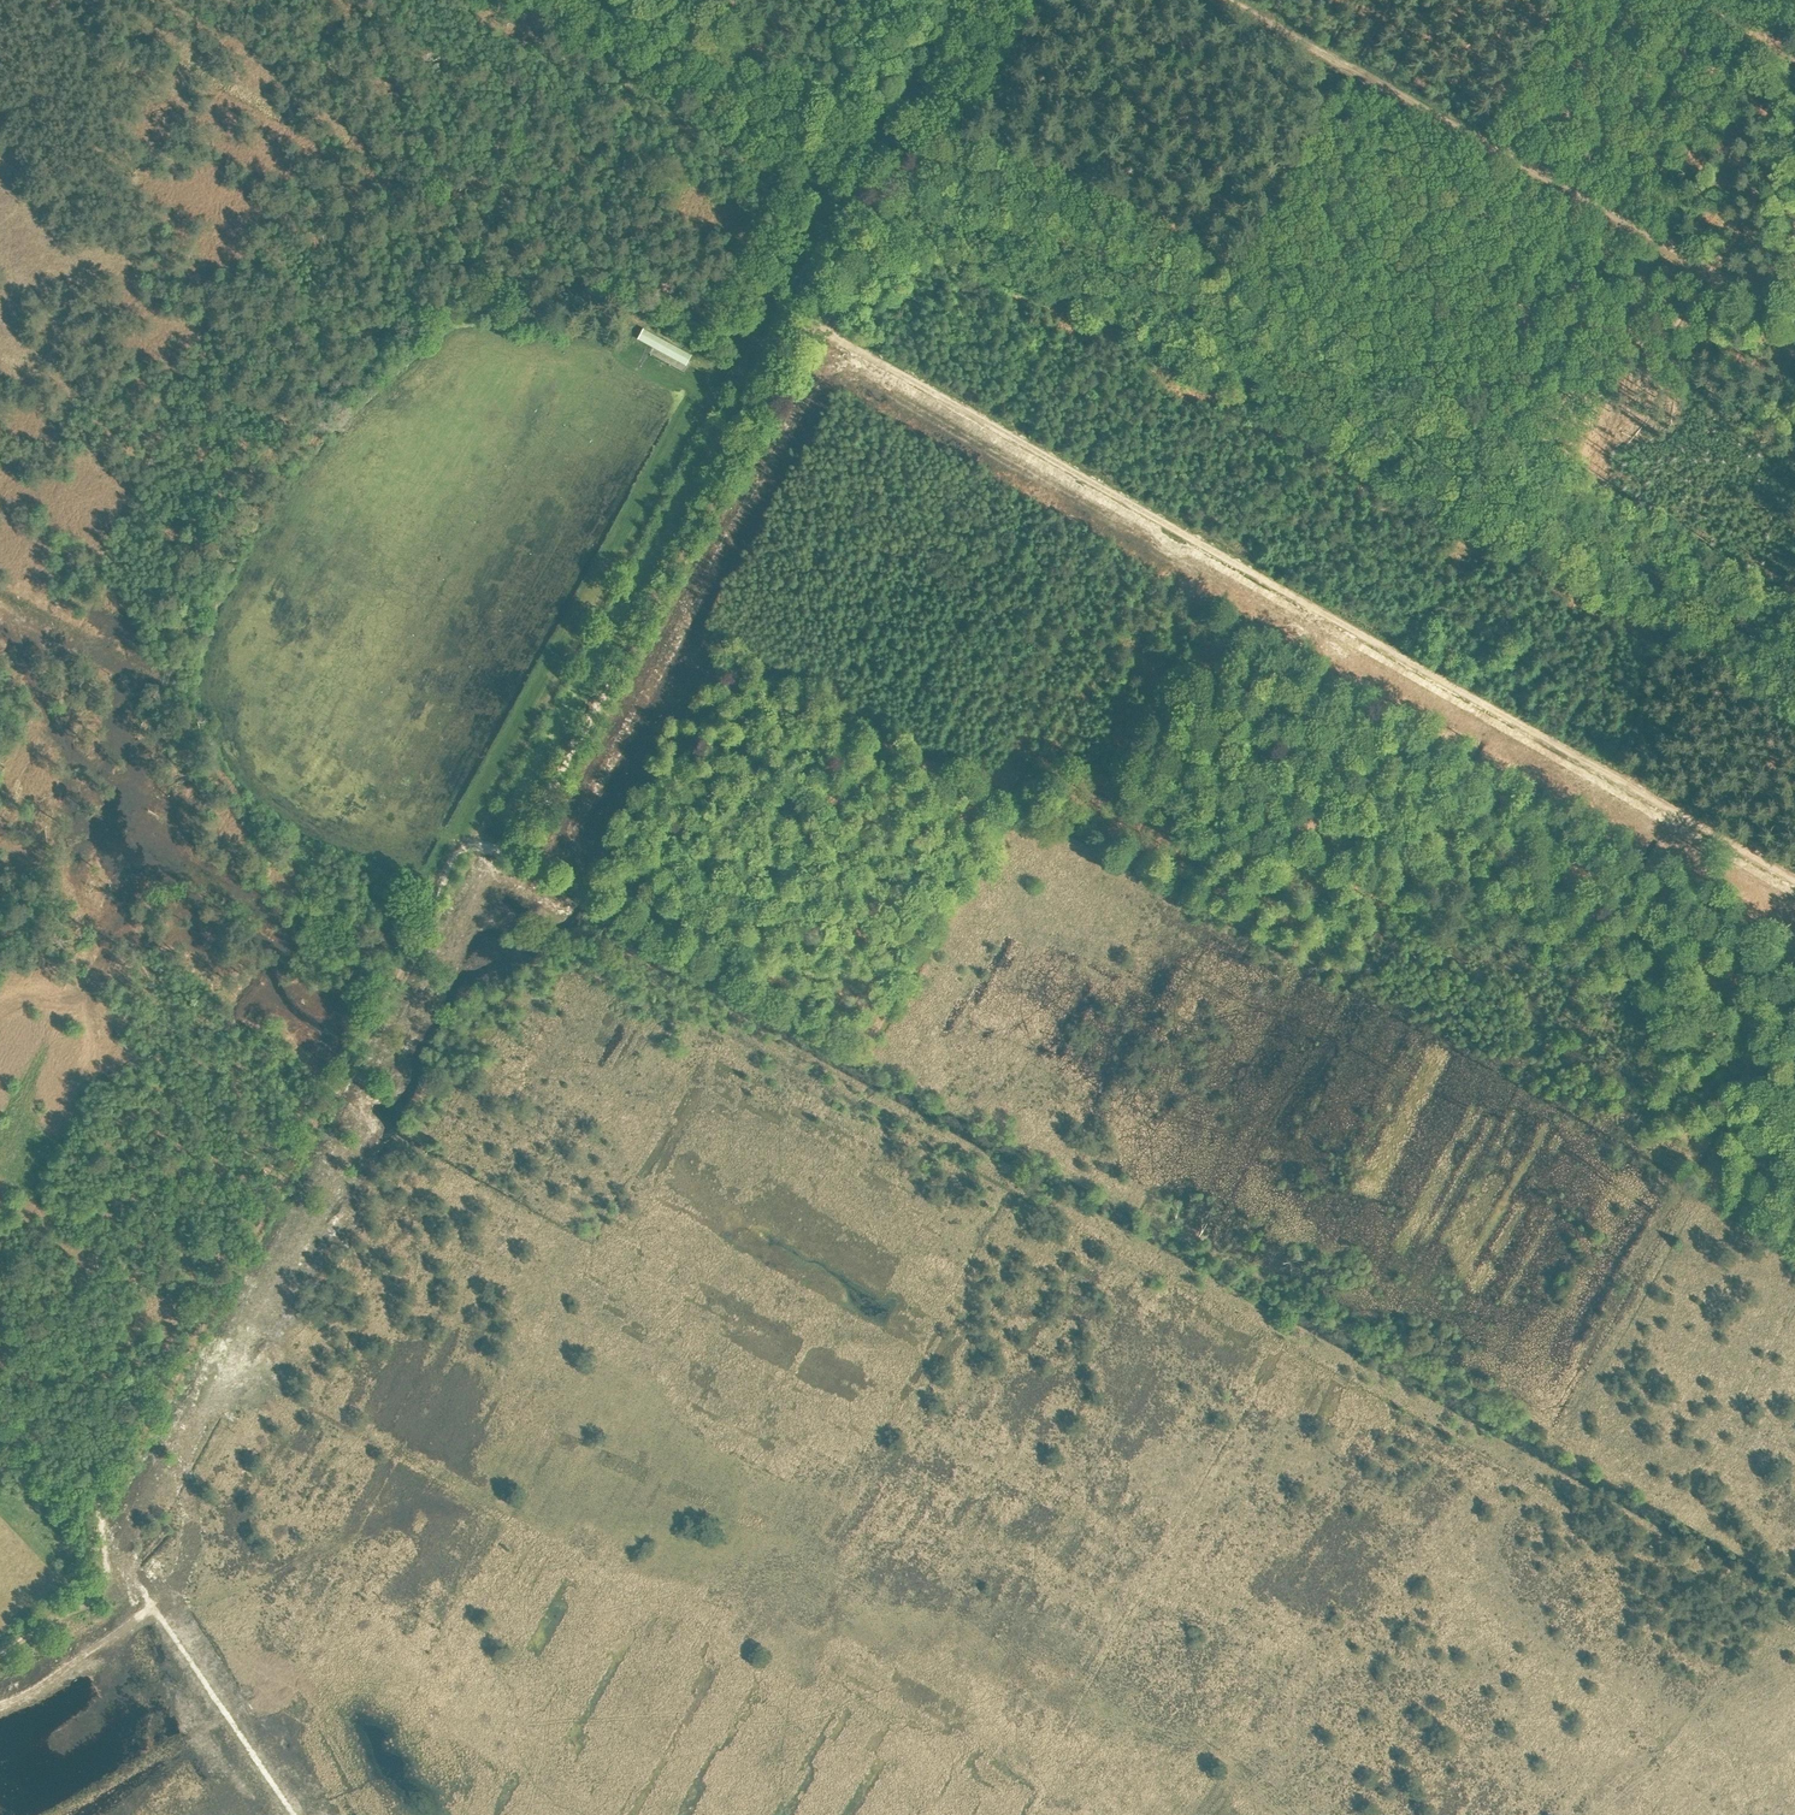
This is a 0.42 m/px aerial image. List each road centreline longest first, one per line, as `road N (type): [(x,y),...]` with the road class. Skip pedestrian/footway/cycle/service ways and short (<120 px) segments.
road 1 (track): [(1794,879),(810,325)]
road 2 (track): [(895,169),(942,195),(1072,214),(1794,616)]
road 3 (track): [(895,169),(521,844),(491,849)]
road 4 (track): [(1229,0),(1794,318)]
road 5 (track): [(941,0),(721,383)]
road 6 (track): [(991,0),(895,169)]
road 7 (track): [(106,1580),(99,1596),(0,1654)]

